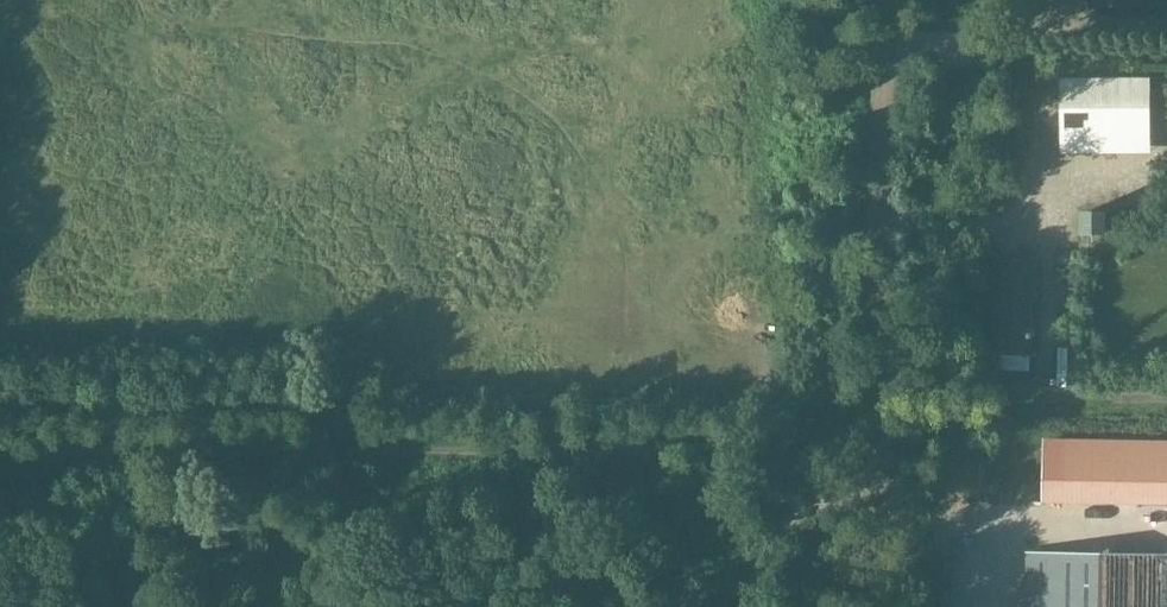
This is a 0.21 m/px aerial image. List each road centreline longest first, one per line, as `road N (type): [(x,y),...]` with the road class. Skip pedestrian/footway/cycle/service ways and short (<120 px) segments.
road 1 (unclassified): [(879,606),(891,0)]
road 2 (track): [(881,497),(820,497),(769,513),(749,606)]

